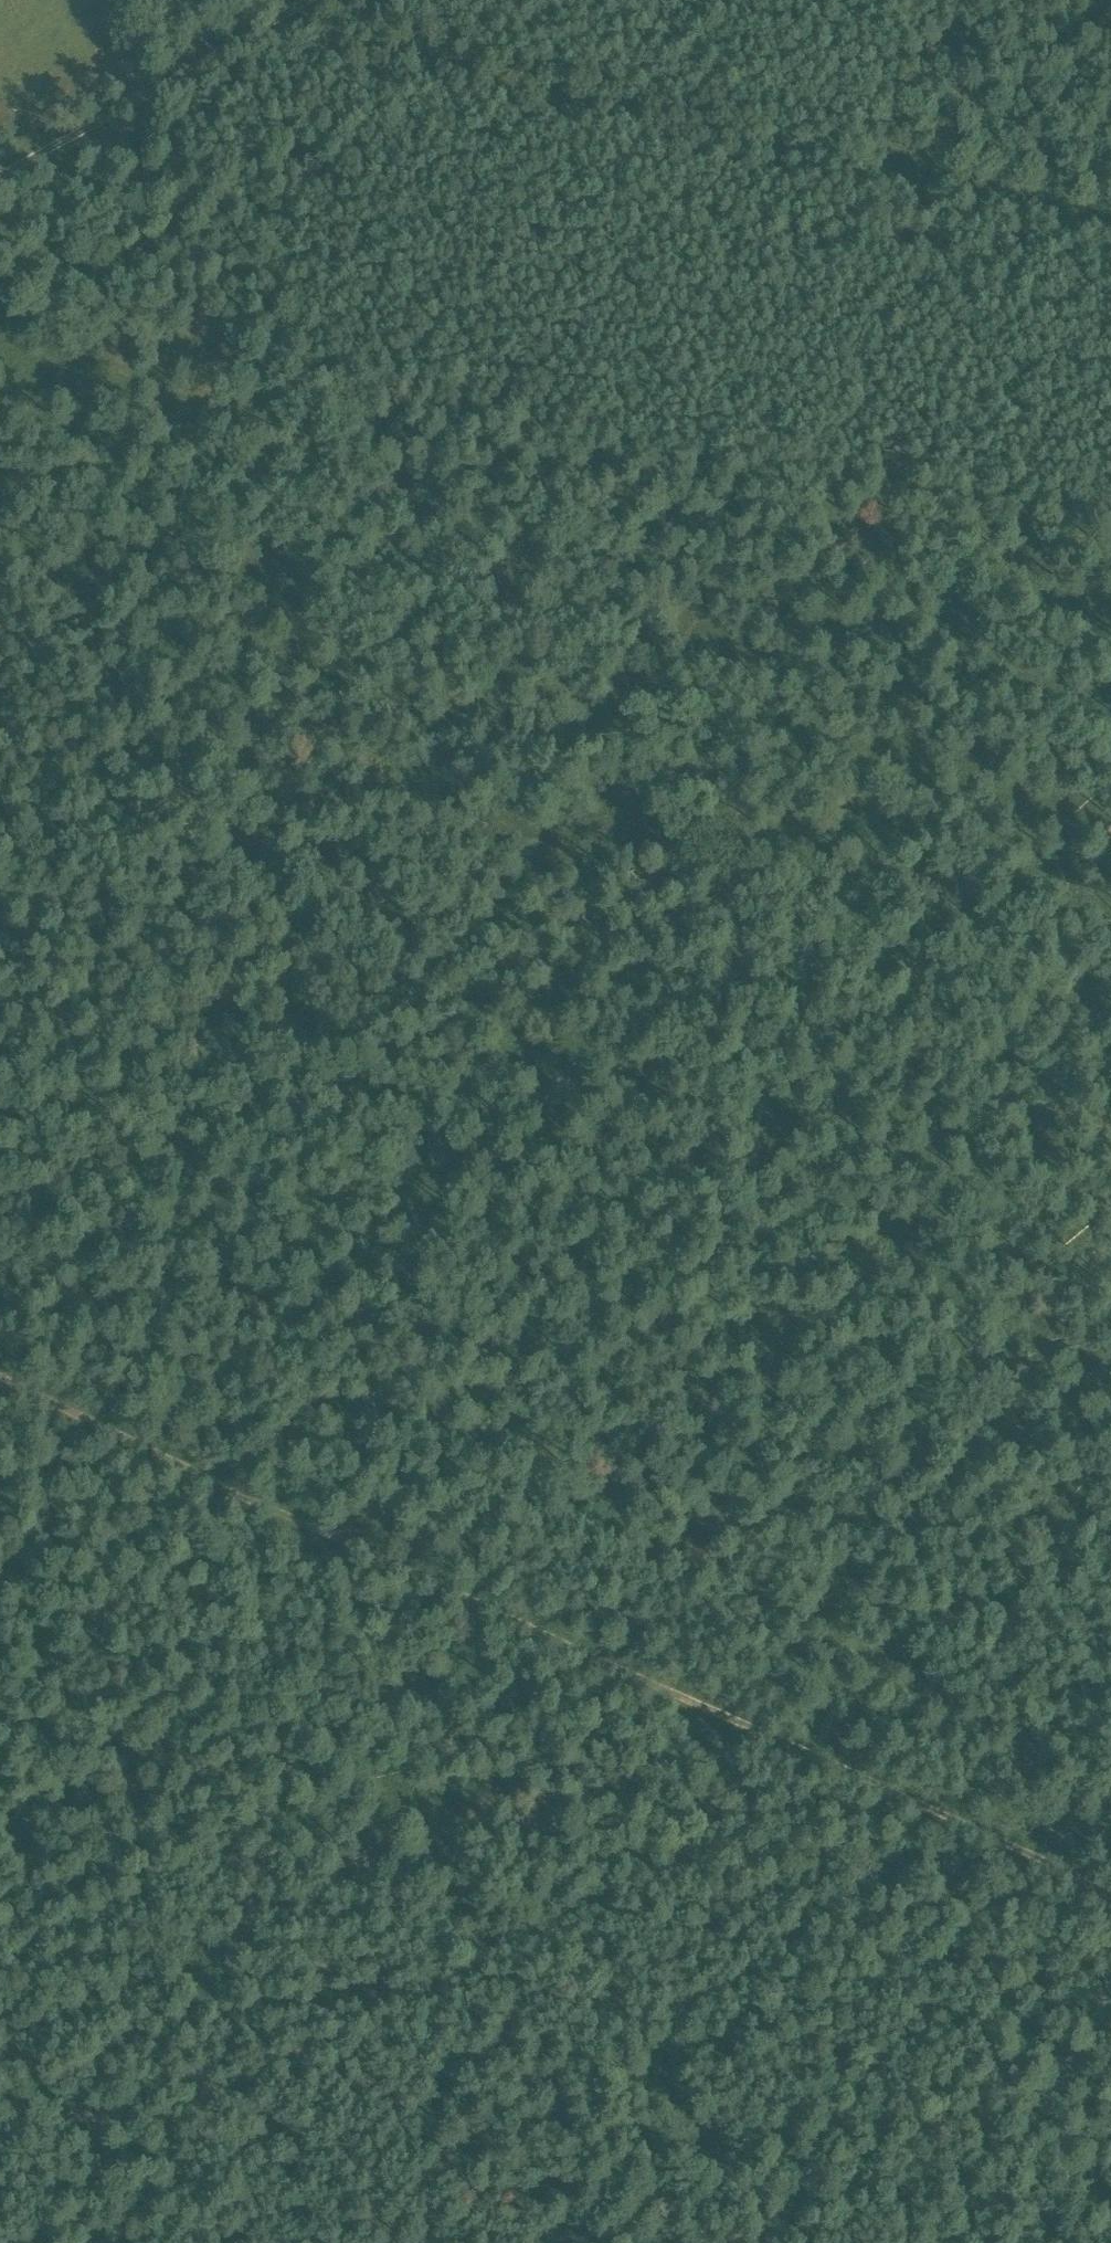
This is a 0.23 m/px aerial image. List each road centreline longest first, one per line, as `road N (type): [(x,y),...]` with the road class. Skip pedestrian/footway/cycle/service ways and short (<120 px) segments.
road 1 (track): [(0,1390),(1110,1904)]
road 2 (track): [(0,175),(304,0)]

